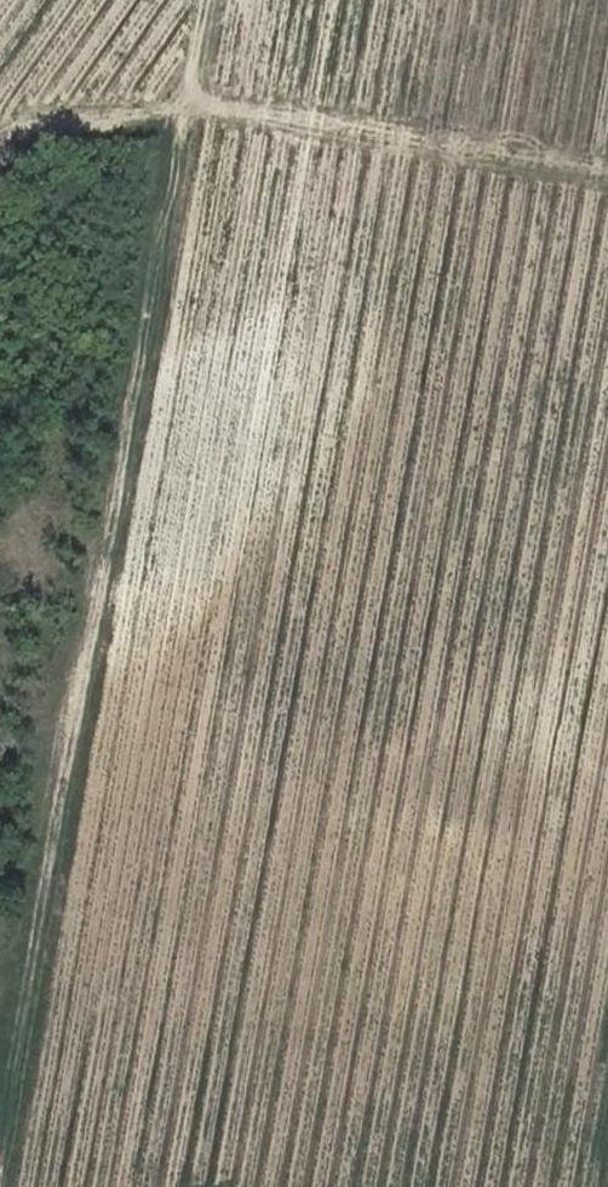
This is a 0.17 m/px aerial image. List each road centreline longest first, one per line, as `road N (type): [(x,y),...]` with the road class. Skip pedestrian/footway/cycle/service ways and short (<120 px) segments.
road 1 (track): [(3,1186),(215,0)]

